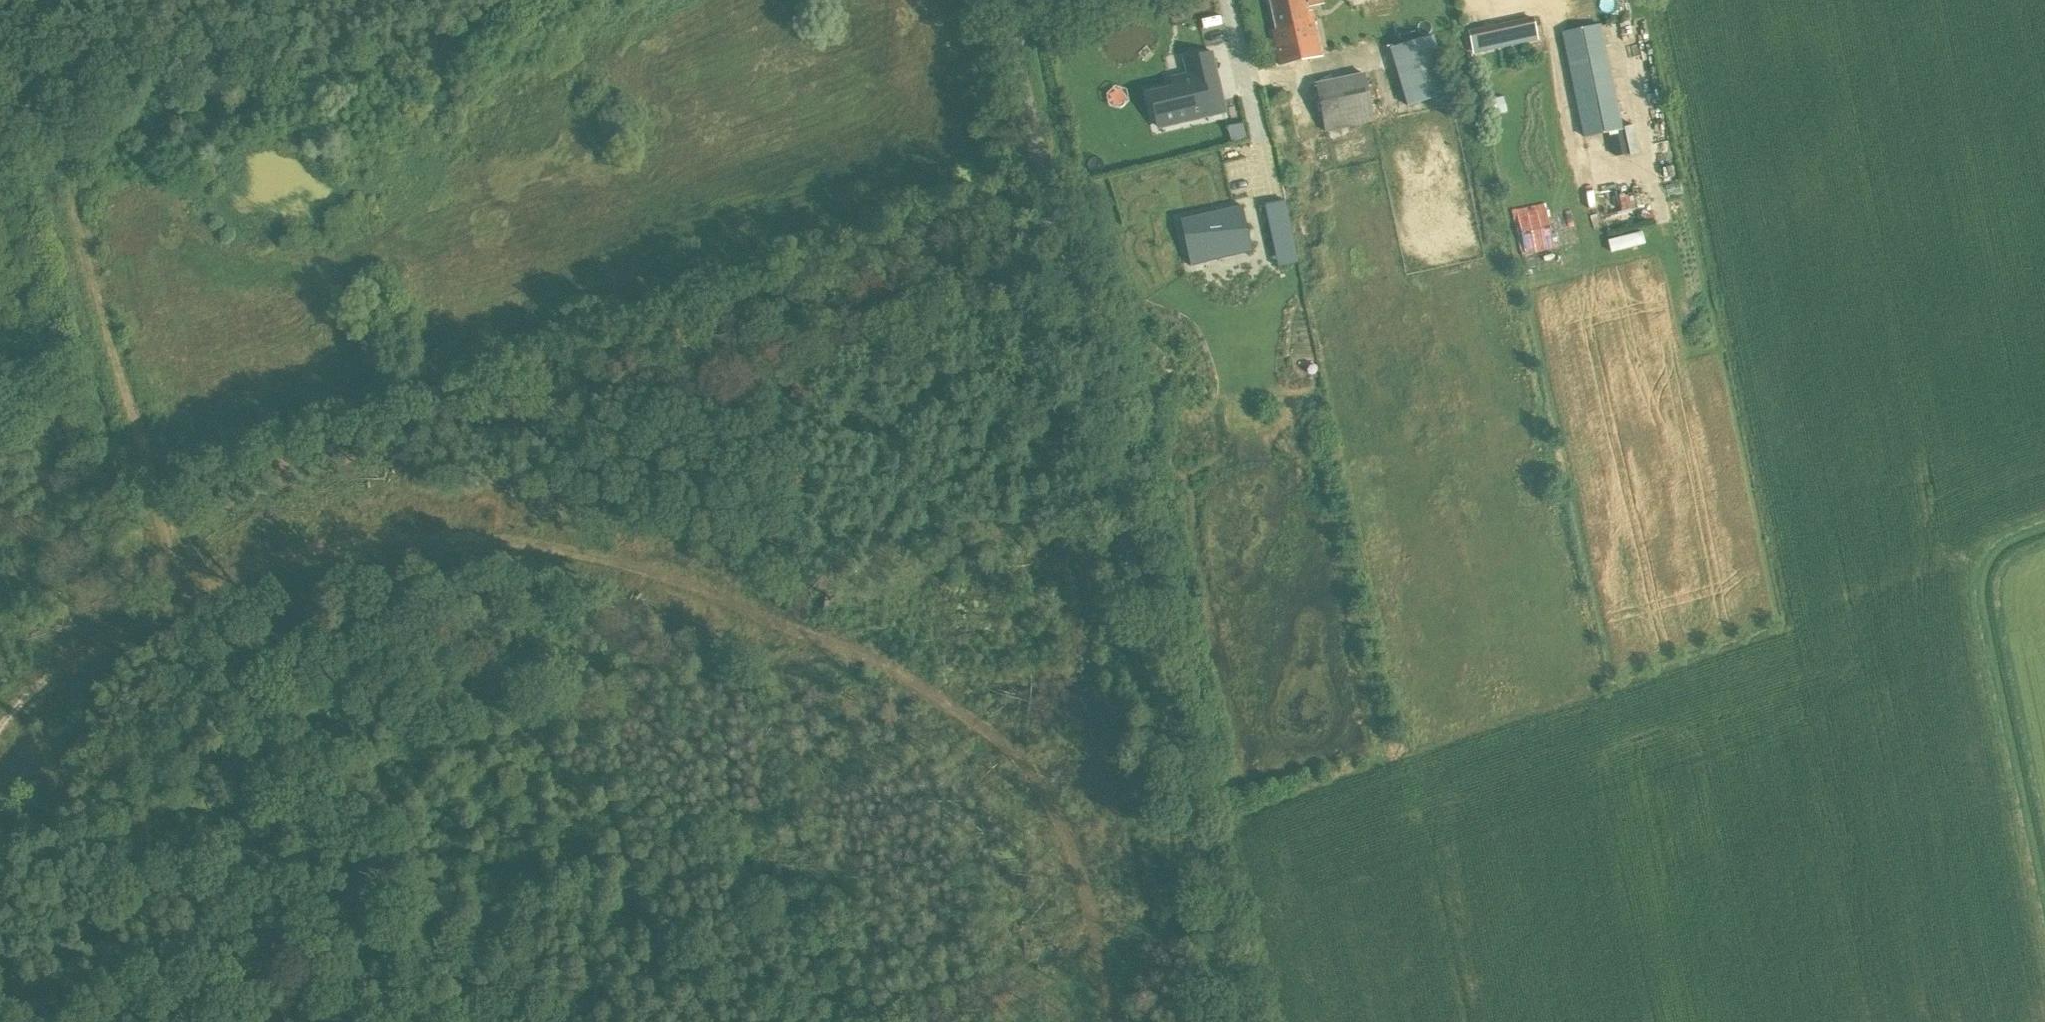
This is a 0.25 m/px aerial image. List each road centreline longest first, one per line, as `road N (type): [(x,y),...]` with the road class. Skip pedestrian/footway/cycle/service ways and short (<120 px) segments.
road 1 (unclassified): [(1254,1021),(1016,0)]

